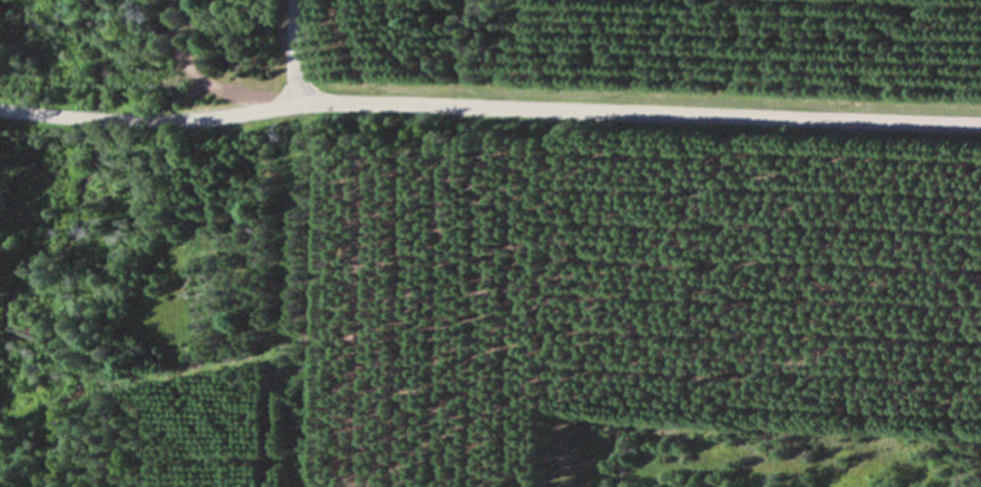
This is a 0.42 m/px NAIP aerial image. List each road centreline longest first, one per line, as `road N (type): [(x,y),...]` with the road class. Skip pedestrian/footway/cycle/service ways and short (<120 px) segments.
road 1 (residential): [(980,126),(377,104),(296,104),(132,124),(0,112)]

